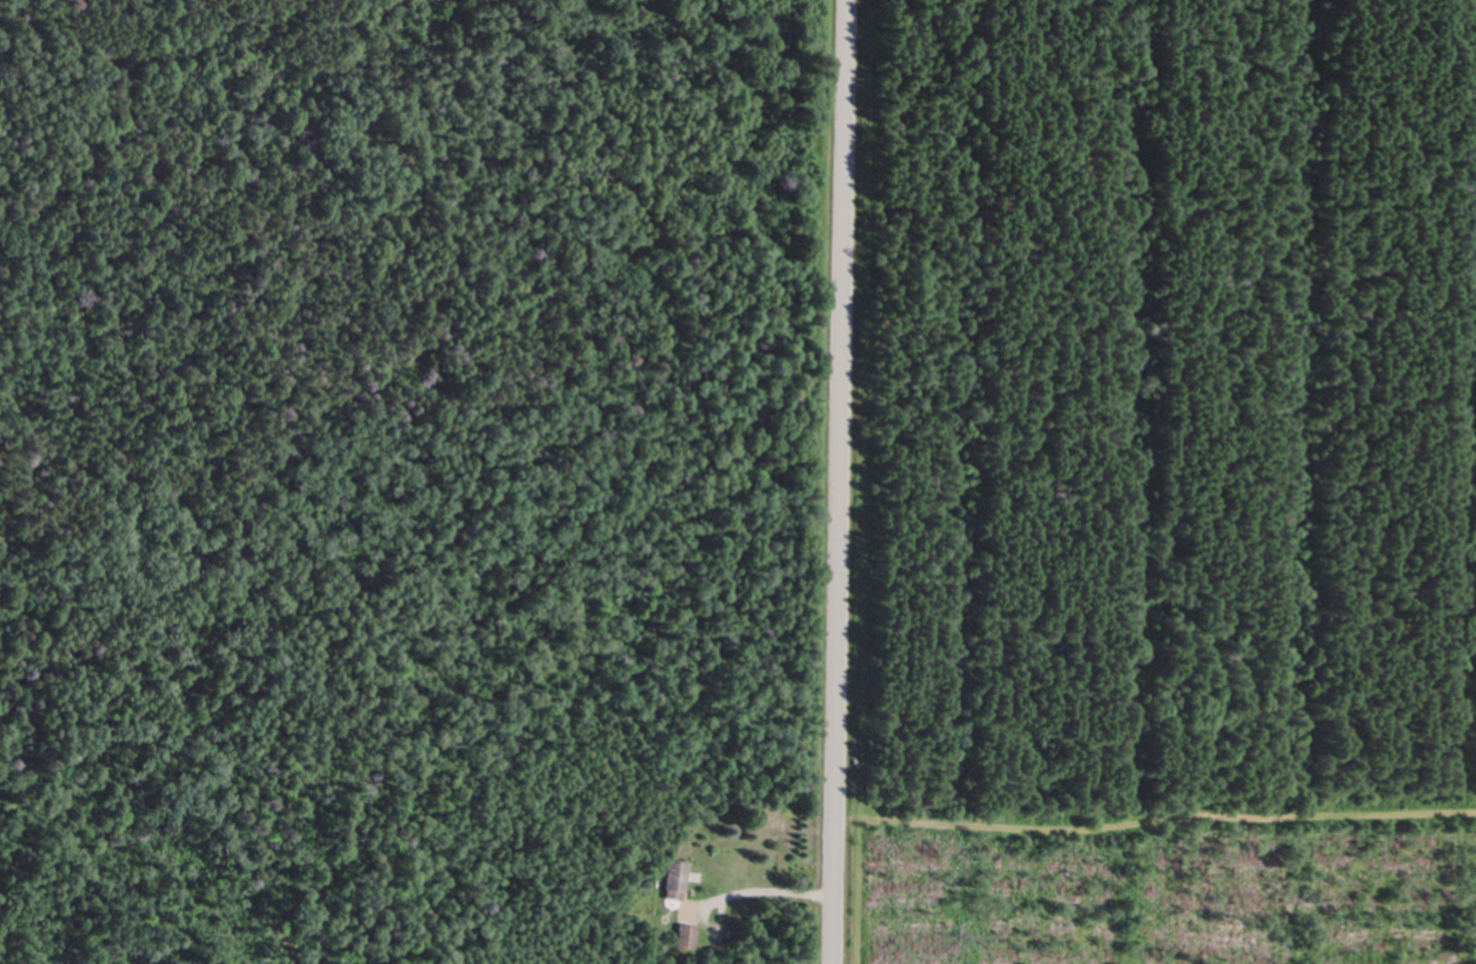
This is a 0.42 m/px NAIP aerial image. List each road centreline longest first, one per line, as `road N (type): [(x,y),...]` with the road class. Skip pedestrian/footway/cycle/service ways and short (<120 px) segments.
road 1 (tertiary): [(836,963),(848,0)]
road 2 (track): [(838,819),(1064,828),(1213,814),(1475,810)]

